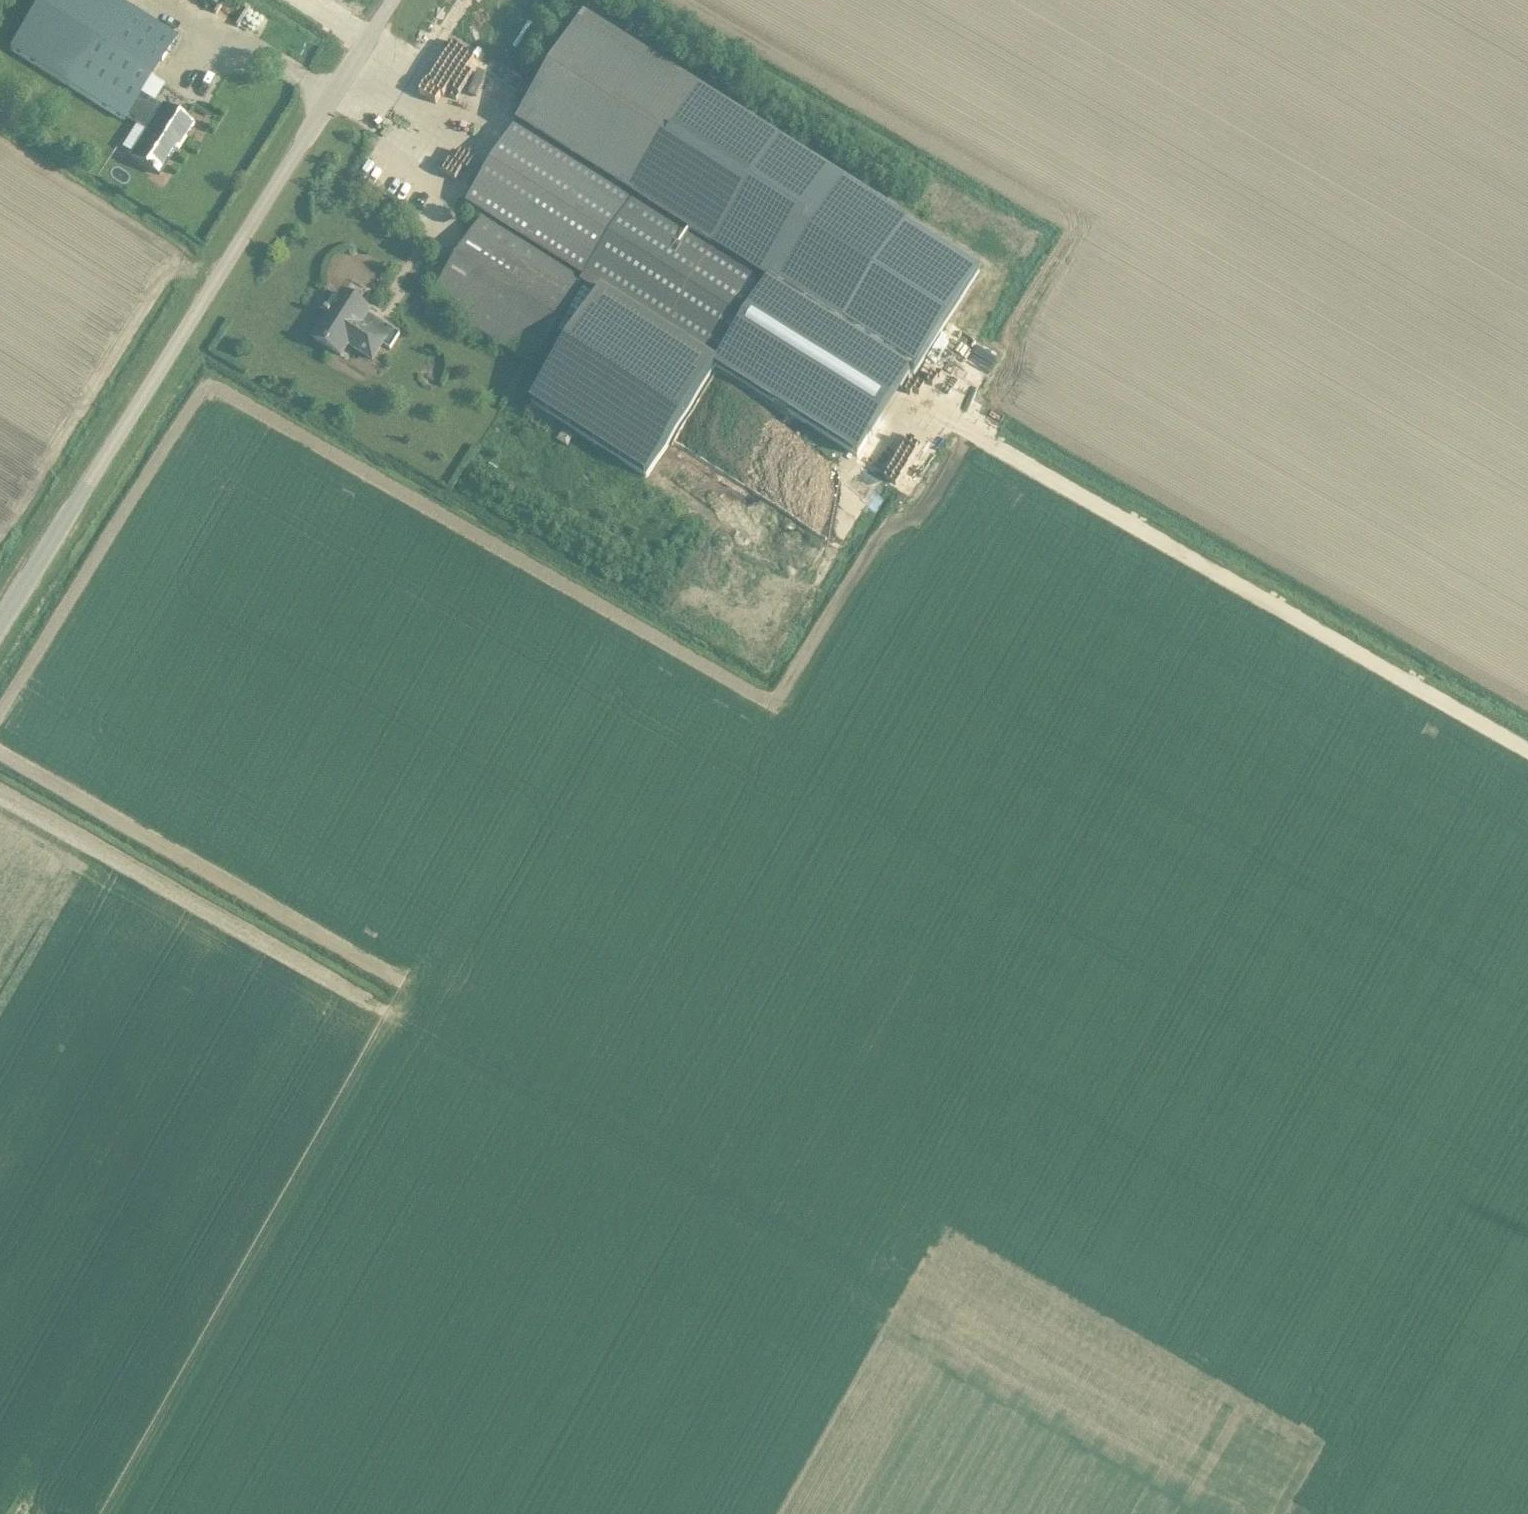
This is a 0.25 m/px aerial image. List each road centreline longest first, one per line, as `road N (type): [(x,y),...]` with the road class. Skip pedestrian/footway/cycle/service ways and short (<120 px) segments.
road 1 (unclassified): [(0,633),(390,0)]

